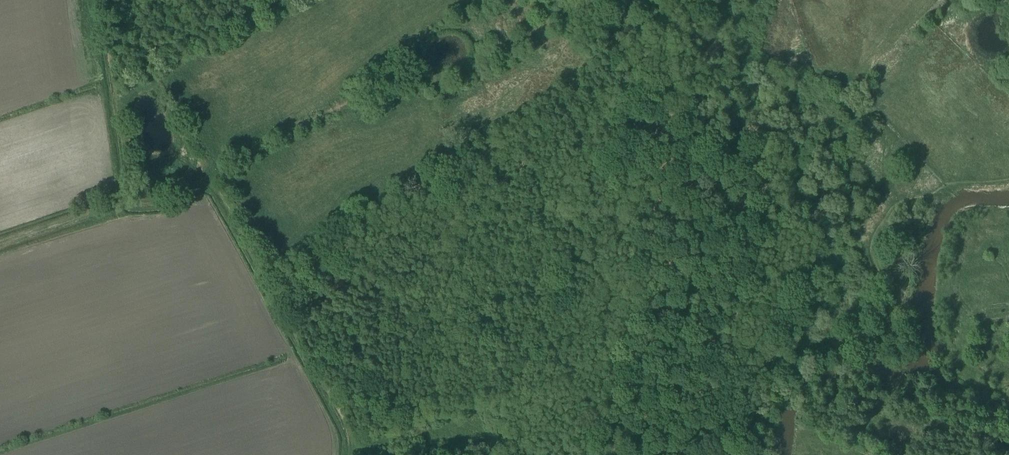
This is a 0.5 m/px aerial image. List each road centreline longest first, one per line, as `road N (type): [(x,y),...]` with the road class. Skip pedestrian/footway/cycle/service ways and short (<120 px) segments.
road 1 (track): [(872,250),(891,305),(879,330),(800,358),(760,401),(749,428),(645,454)]
road 2 (track): [(0,243),(131,199)]

